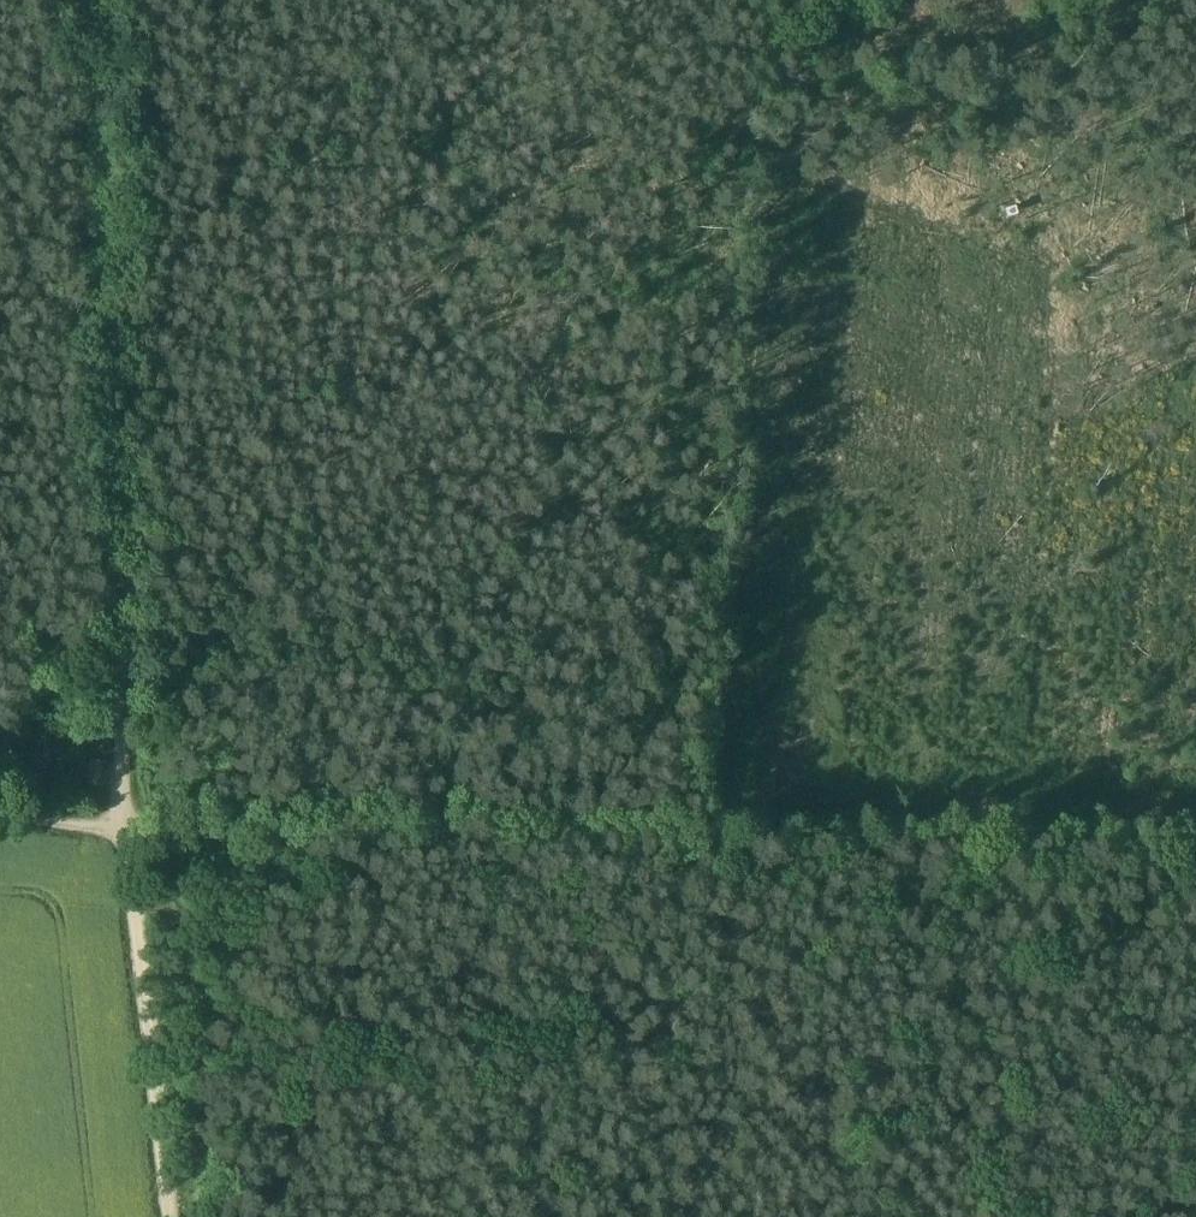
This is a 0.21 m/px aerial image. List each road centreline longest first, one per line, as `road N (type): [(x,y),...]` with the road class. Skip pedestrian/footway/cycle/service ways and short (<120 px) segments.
road 1 (track): [(1195,871),(126,831)]
road 2 (track): [(126,831),(83,0)]
road 3 (track): [(166,1216),(126,831)]
road 4 (track): [(0,817),(126,831)]

